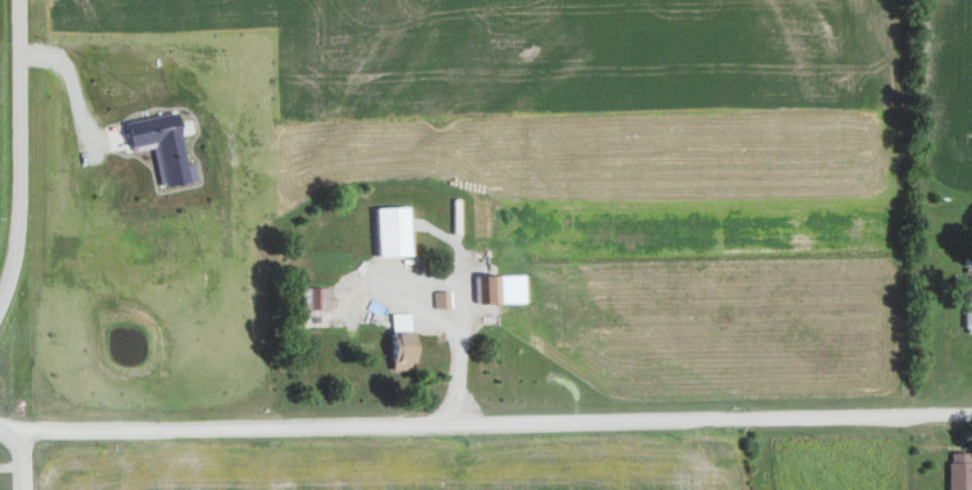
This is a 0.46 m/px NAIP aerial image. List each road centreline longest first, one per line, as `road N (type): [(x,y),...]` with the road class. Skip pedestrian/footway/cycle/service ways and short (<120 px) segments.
road 1 (residential): [(0,427),(971,415)]
road 2 (tertiary): [(0,305),(20,226),(19,0)]
road 3 (residential): [(652,421),(652,301)]

